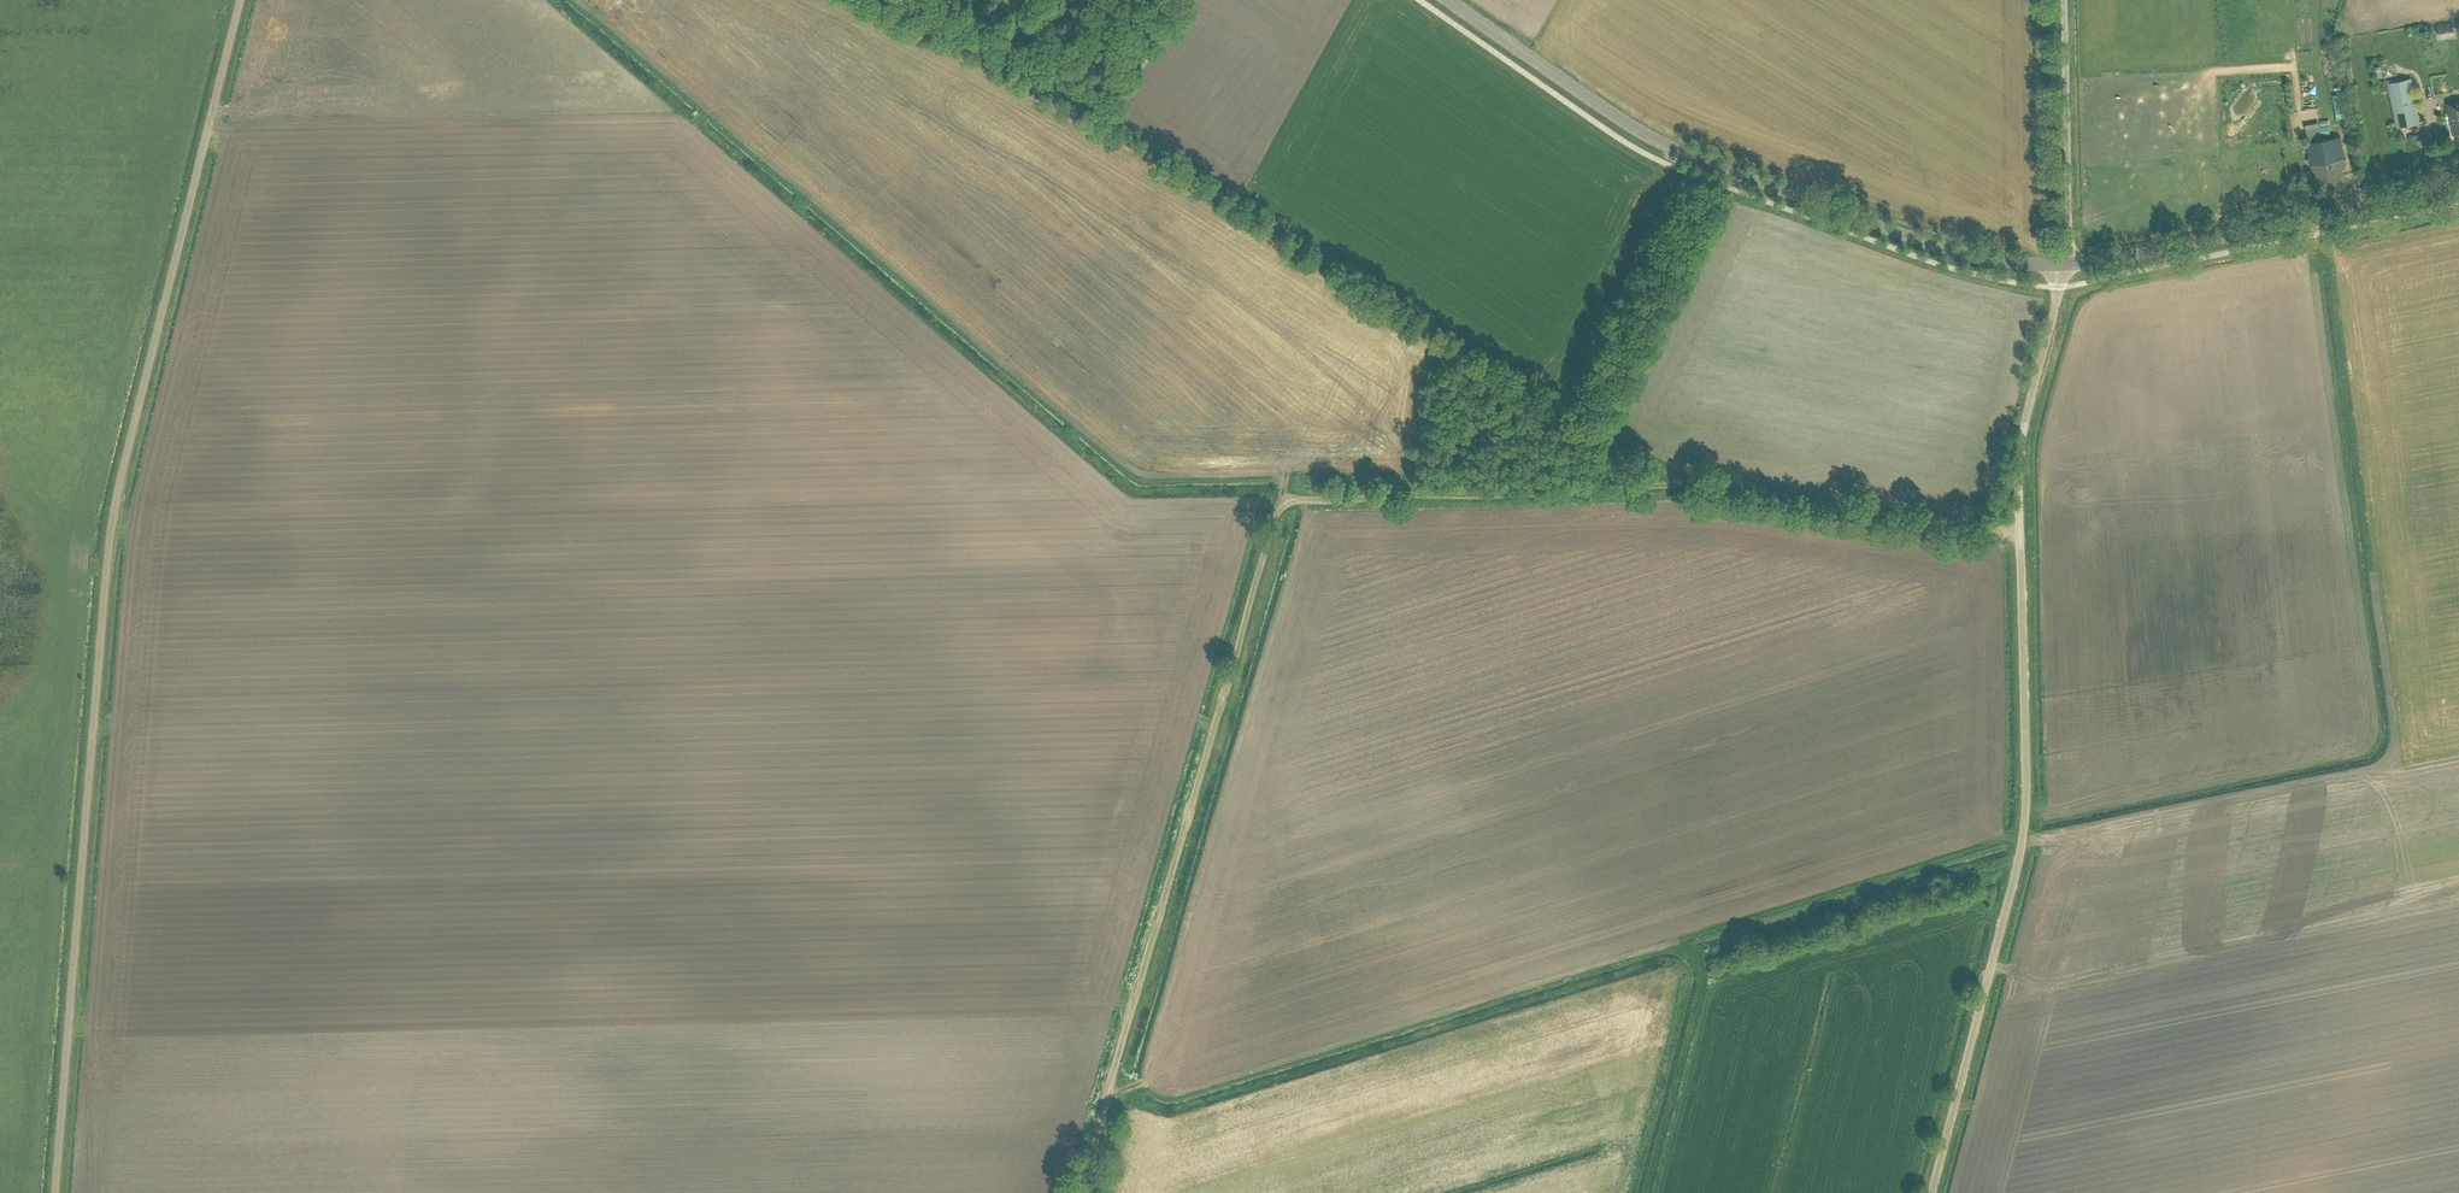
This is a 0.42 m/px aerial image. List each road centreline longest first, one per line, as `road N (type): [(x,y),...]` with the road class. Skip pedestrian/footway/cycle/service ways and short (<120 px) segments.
road 1 (unclassified): [(56,1192),(117,503),(240,0)]
road 2 (track): [(1080,1192),(1284,504),(1692,488)]
road 3 (unclassified): [(1931,1192),(2020,840),(2019,457),(2063,266)]
road 4 (track): [(897,0),(1059,86),(1692,488)]
road 5 (tertiary): [(2063,266),(2004,261),(1911,236),(1661,142),(1449,0)]
road 6 (tertiary): [(2458,187),(2063,266)]
road 7 (track): [(1692,488),(2020,534)]
road 8 (track): [(2063,266),(2070,234),(2064,0)]

